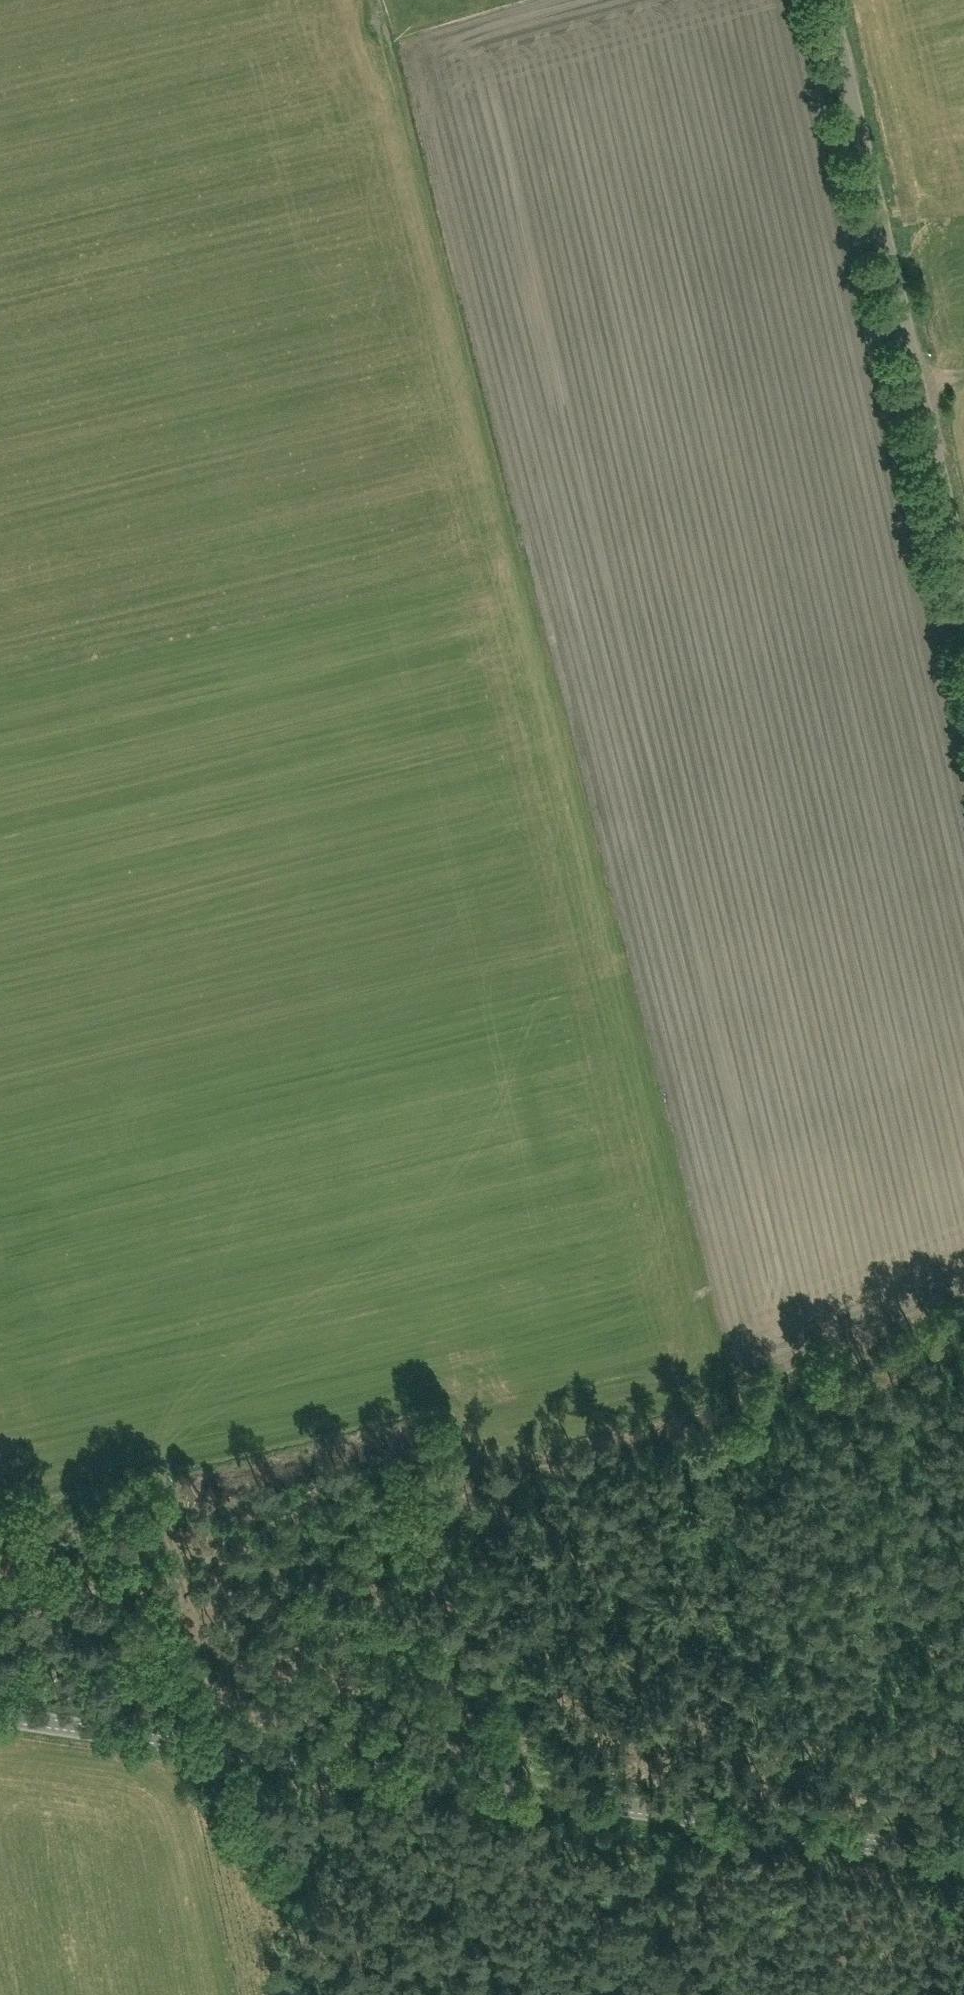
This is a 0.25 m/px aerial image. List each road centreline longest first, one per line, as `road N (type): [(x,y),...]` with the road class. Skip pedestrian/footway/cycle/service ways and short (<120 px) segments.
road 1 (tertiary): [(963,1857),(0,1714)]
road 2 (unclassified): [(963,581),(819,0)]

